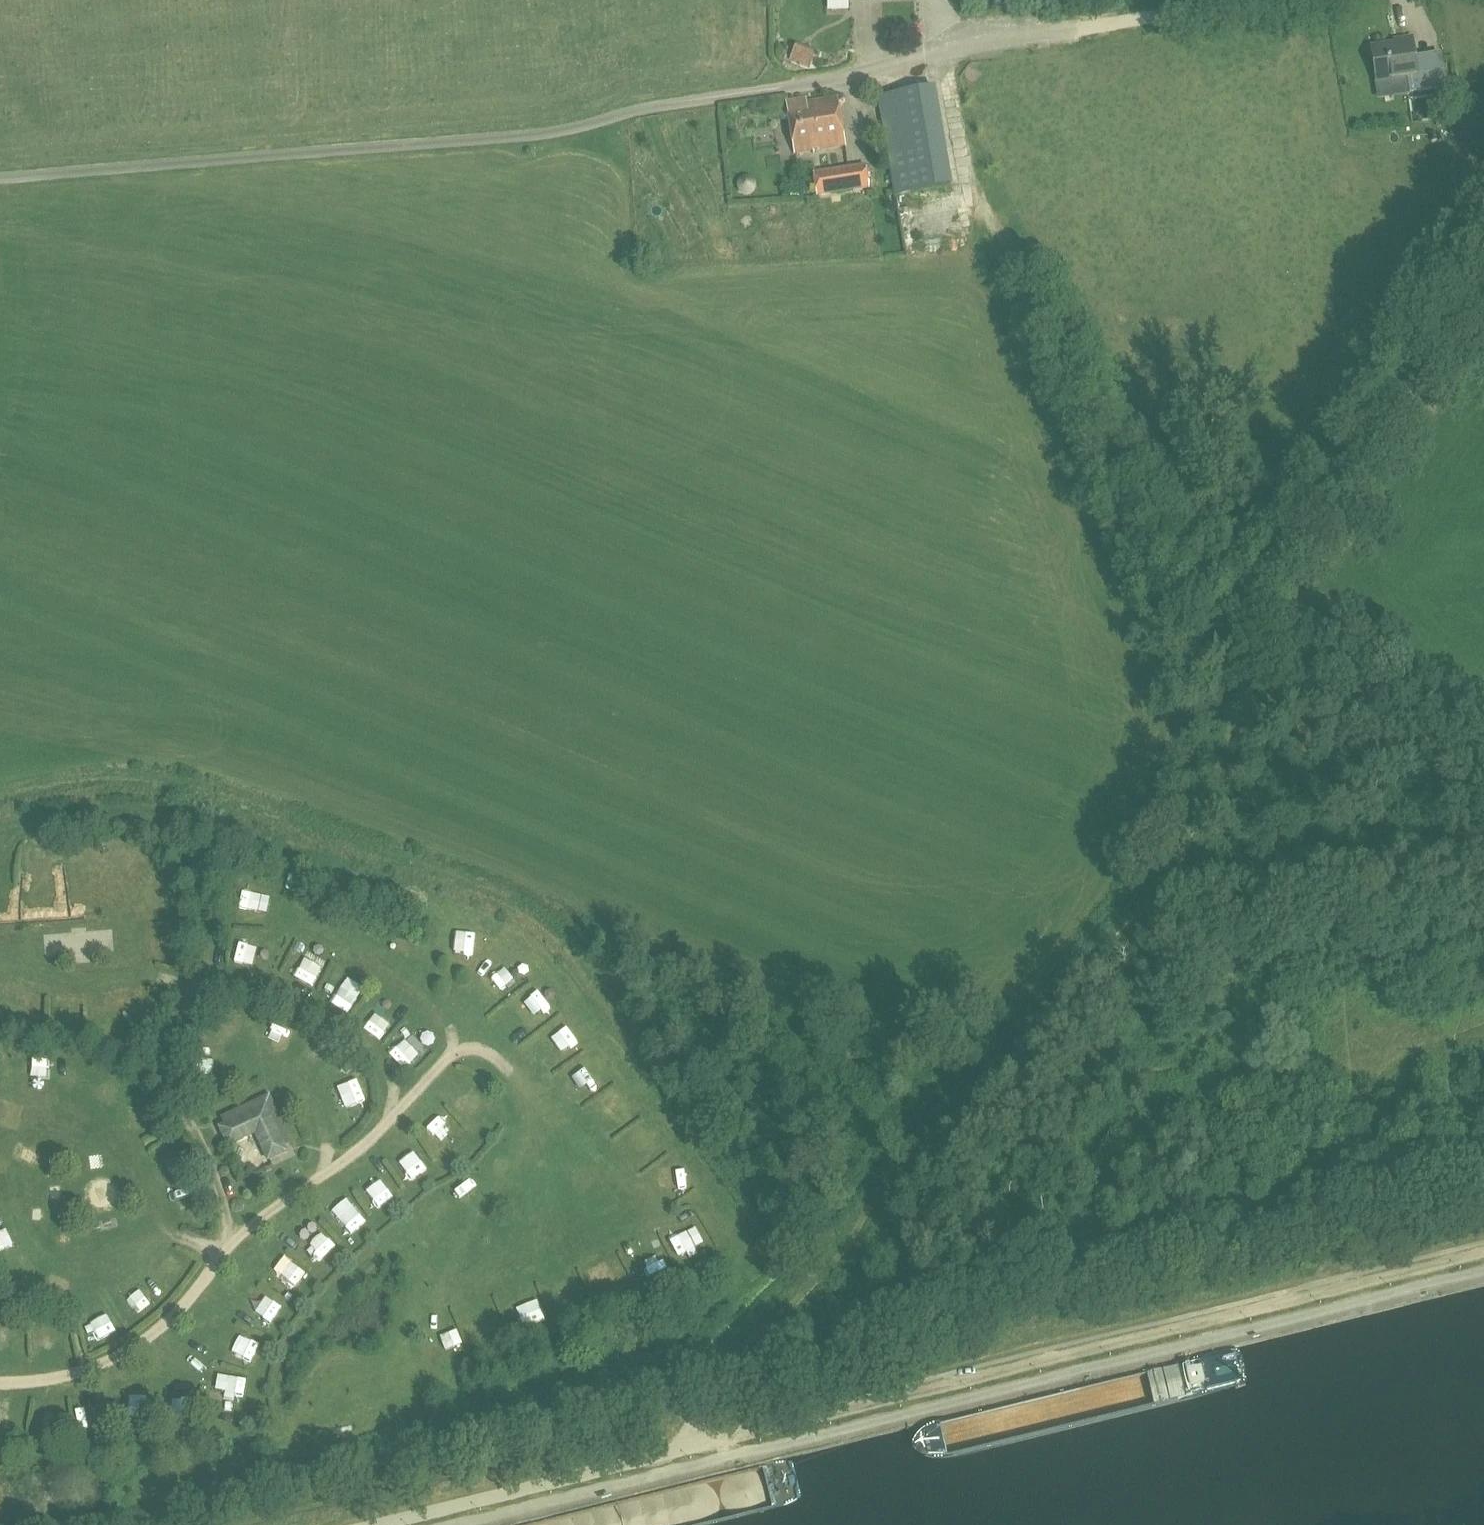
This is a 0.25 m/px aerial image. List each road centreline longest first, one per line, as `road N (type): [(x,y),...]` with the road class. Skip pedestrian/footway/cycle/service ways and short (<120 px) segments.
road 1 (unclassified): [(1066,31),(524,138),(0,178)]
road 2 (track): [(674,1450),(1483,1251)]
road 3 (track): [(940,57),(986,256),(1144,665),(1175,725),(1228,706)]
road 4 (track): [(1483,1037),(1274,1072),(1072,1136),(810,1276)]
road 5 (track): [(1169,892),(1255,621),(1391,408),(1463,349),(1483,317)]
road 6 (unclassified): [(370,1524),(674,1450)]
road 7 (track): [(810,1276),(674,1450)]
road 8 (track): [(1263,0),(1066,31)]

